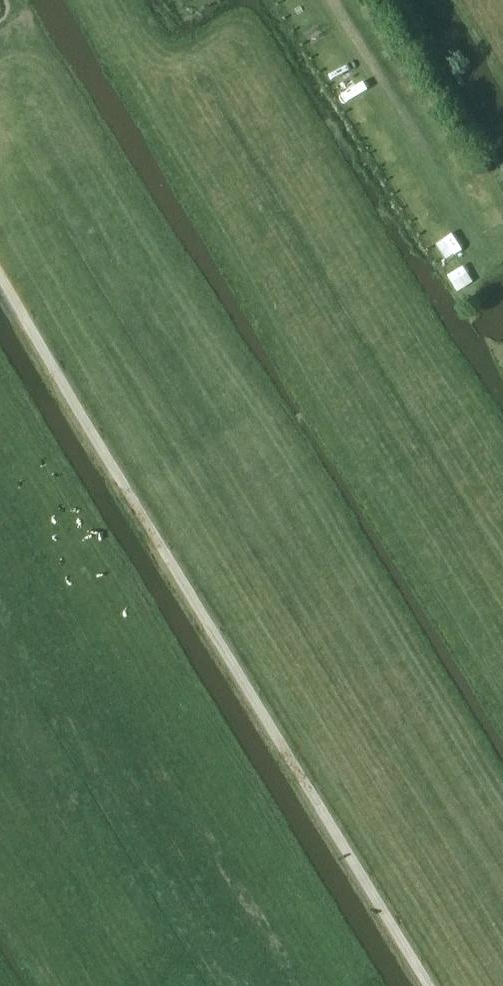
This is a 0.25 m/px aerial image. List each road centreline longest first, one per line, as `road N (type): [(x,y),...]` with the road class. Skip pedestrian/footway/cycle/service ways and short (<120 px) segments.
road 1 (track): [(0,276),(428,985)]

